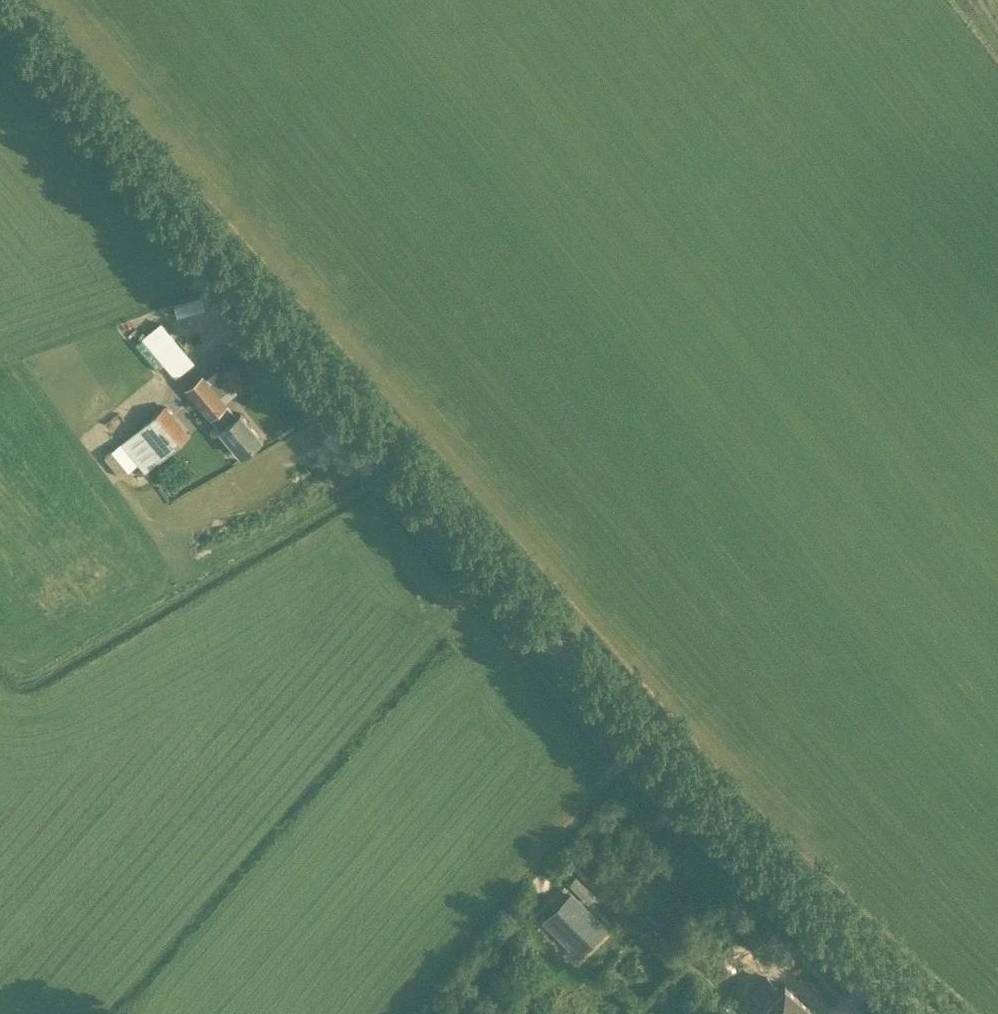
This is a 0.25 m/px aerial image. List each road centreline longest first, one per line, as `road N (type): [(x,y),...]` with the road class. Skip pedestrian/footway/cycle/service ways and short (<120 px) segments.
road 1 (unclassified): [(940,1013),(600,707),(2,0)]

